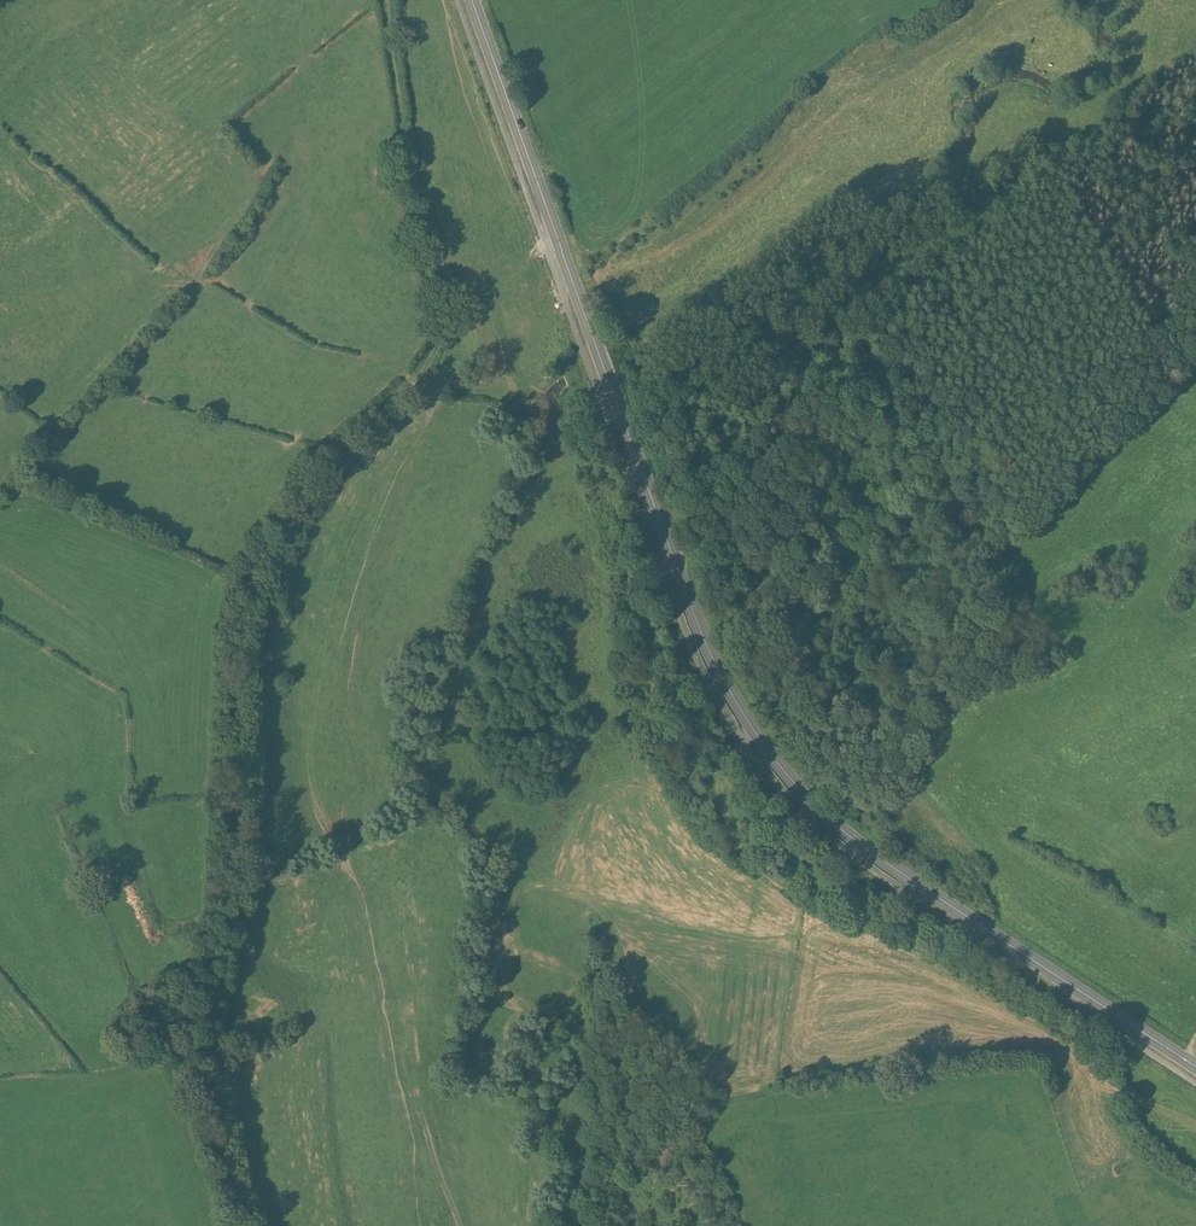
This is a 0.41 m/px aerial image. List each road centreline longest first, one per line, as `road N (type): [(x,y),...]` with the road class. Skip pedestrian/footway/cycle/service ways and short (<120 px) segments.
road 1 (secondary): [(471,0),(709,649),(766,747),(820,810),(887,864),(1195,1067)]
road 2 (track): [(426,363),(331,449),(274,516),(240,621),(231,838),(236,945),(229,1019),(211,1068),(247,1225)]
road 3 (track): [(384,0),(405,191),(439,312),(426,363)]

